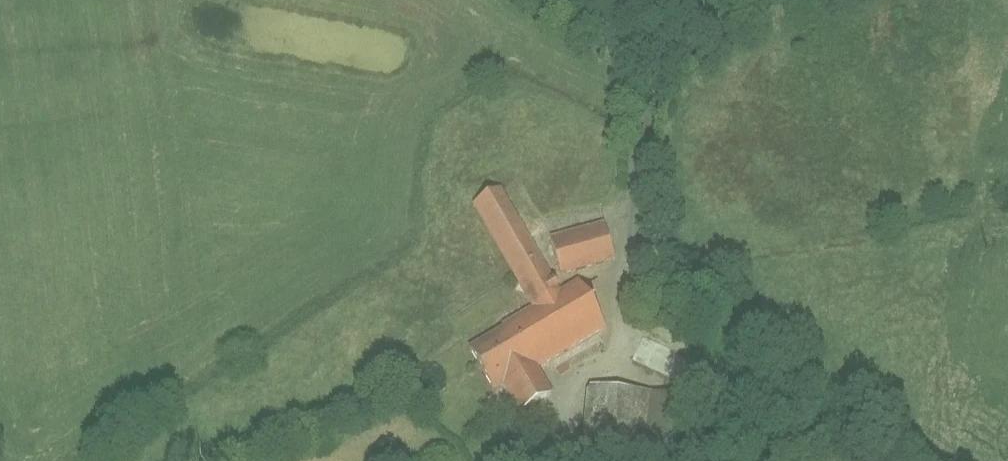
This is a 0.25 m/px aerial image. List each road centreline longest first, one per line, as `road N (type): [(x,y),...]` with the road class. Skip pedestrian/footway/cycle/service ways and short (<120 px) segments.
road 1 (track): [(655,67),(636,145),(621,350),(600,365)]
road 2 (residential): [(748,0),(655,67),(534,0)]

